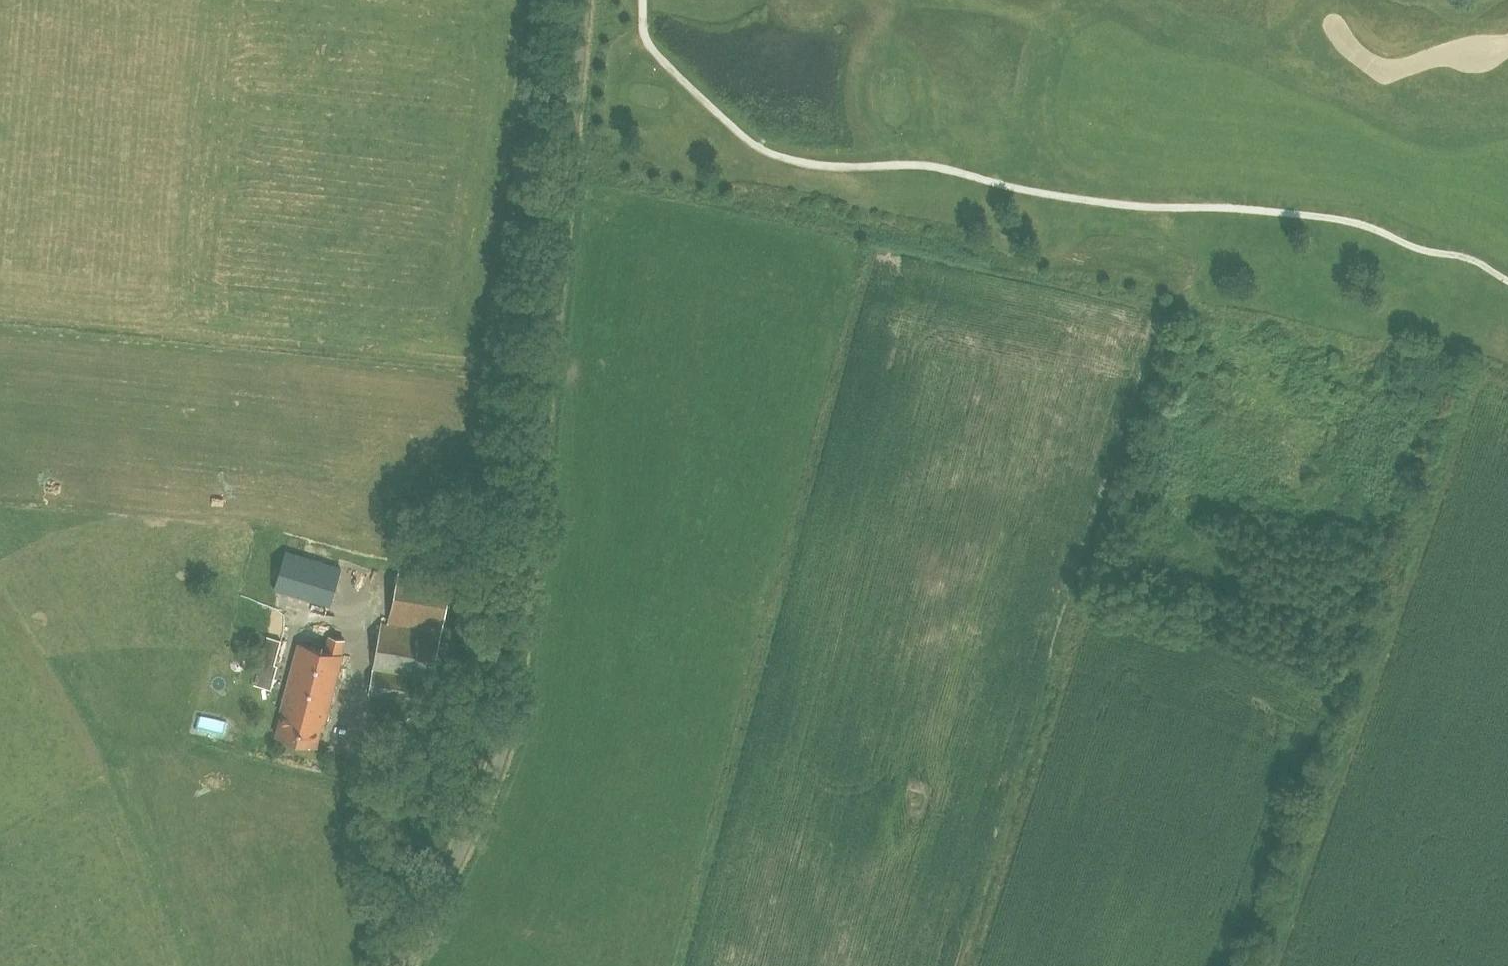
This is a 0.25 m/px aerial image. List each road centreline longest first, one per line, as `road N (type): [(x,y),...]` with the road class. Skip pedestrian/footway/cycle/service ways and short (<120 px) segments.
road 1 (unclassified): [(406,965),(506,730),(577,0)]

